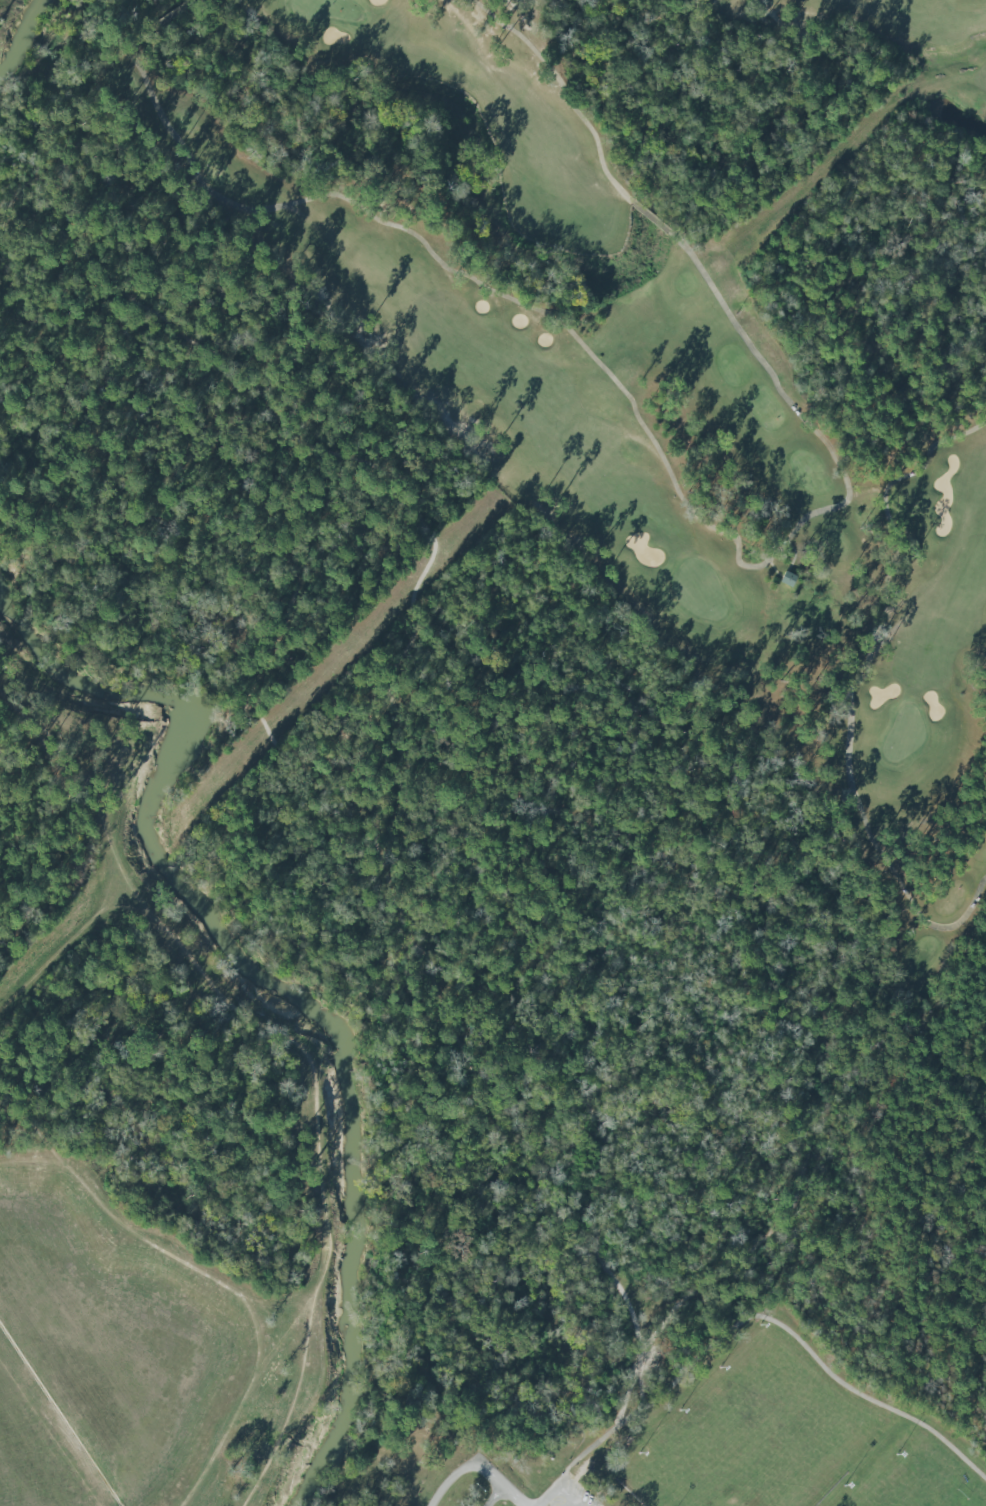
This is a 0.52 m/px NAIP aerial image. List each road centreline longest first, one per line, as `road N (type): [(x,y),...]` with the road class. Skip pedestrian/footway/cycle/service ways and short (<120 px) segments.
road 1 (track): [(703,1355),(732,1298),(809,1200),(822,1070),(808,963),(491,781),(408,712),(407,606),(418,545),(222,394),(121,298),(61,161),(30,200),(0,267)]
road 2 (track): [(0,520),(32,563),(104,538),(117,518),(199,545),(225,515),(247,527),(287,592),(251,680),(210,735),(211,751),(221,762),(264,763),(355,795),(379,894),(442,1017),(514,1093),(603,1106),(635,1328),(655,1404)]

